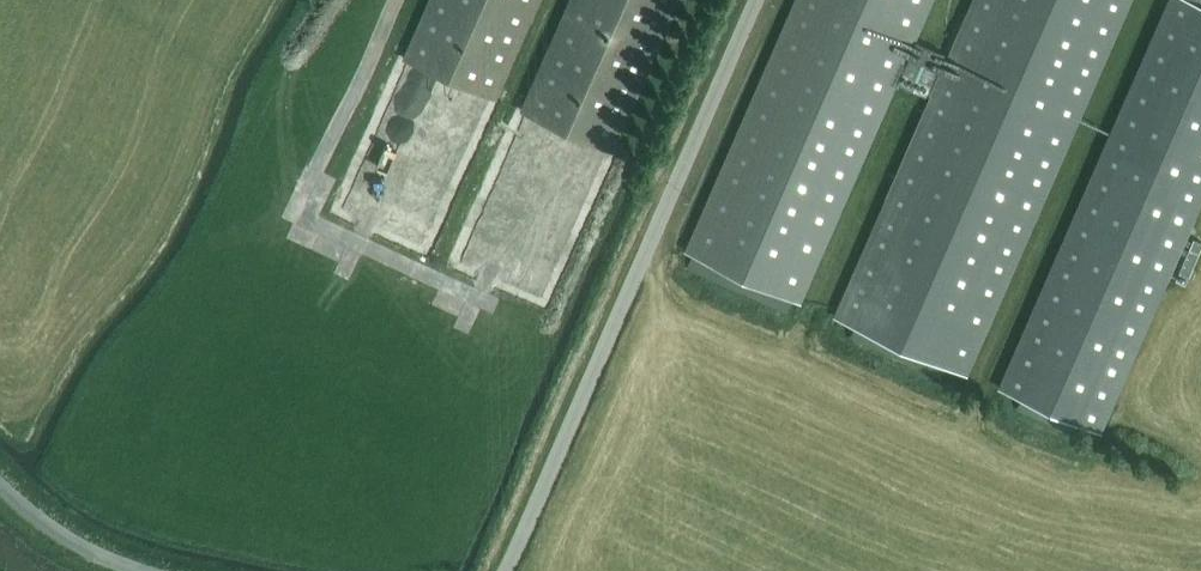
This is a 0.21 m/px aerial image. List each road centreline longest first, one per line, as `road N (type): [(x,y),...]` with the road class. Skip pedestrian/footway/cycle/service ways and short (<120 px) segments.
road 1 (unclassified): [(506,570),(757,0)]
road 2 (unclassified): [(145,570),(74,540),(0,484)]

